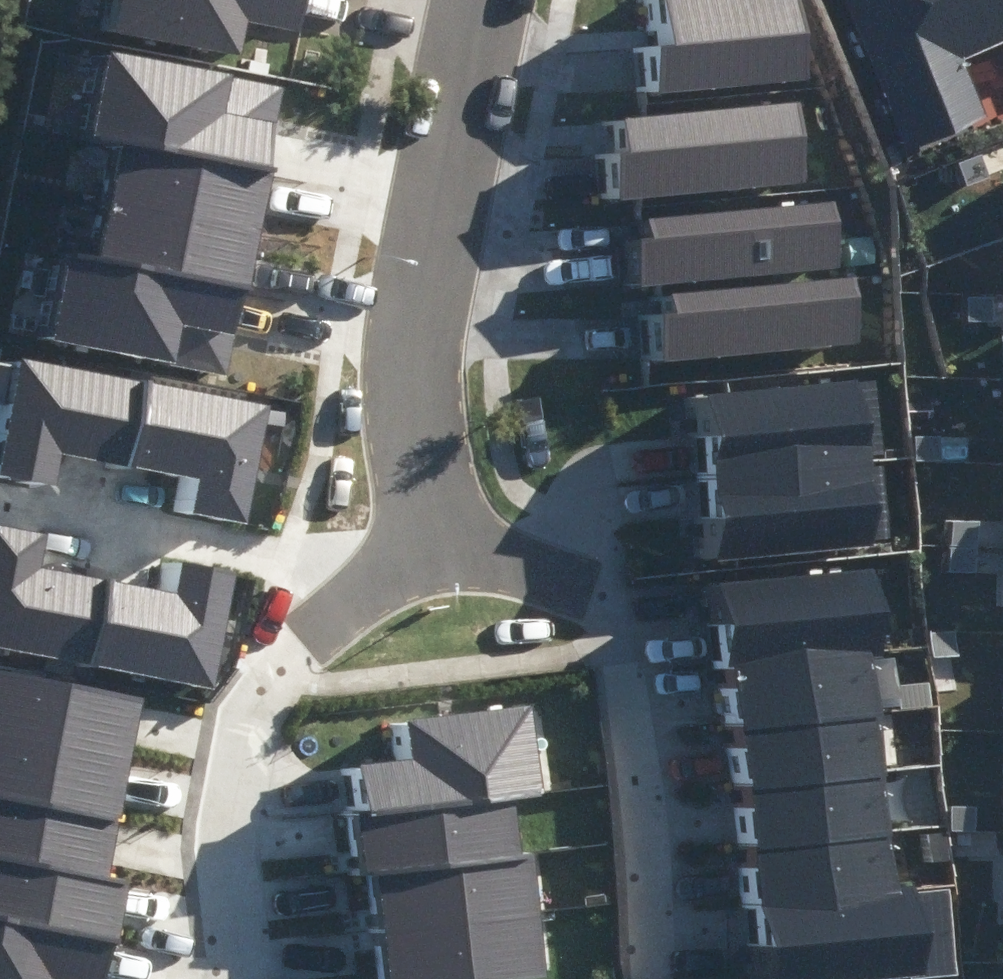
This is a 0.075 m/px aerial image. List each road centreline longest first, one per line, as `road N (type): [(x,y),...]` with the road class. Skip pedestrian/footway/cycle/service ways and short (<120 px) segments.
road 1 (residential): [(473,0),(442,114),(411,348),(416,436),(434,525)]
road 2 (residential): [(434,525),(314,625)]
road 3 (residential): [(434,525),(567,584)]

